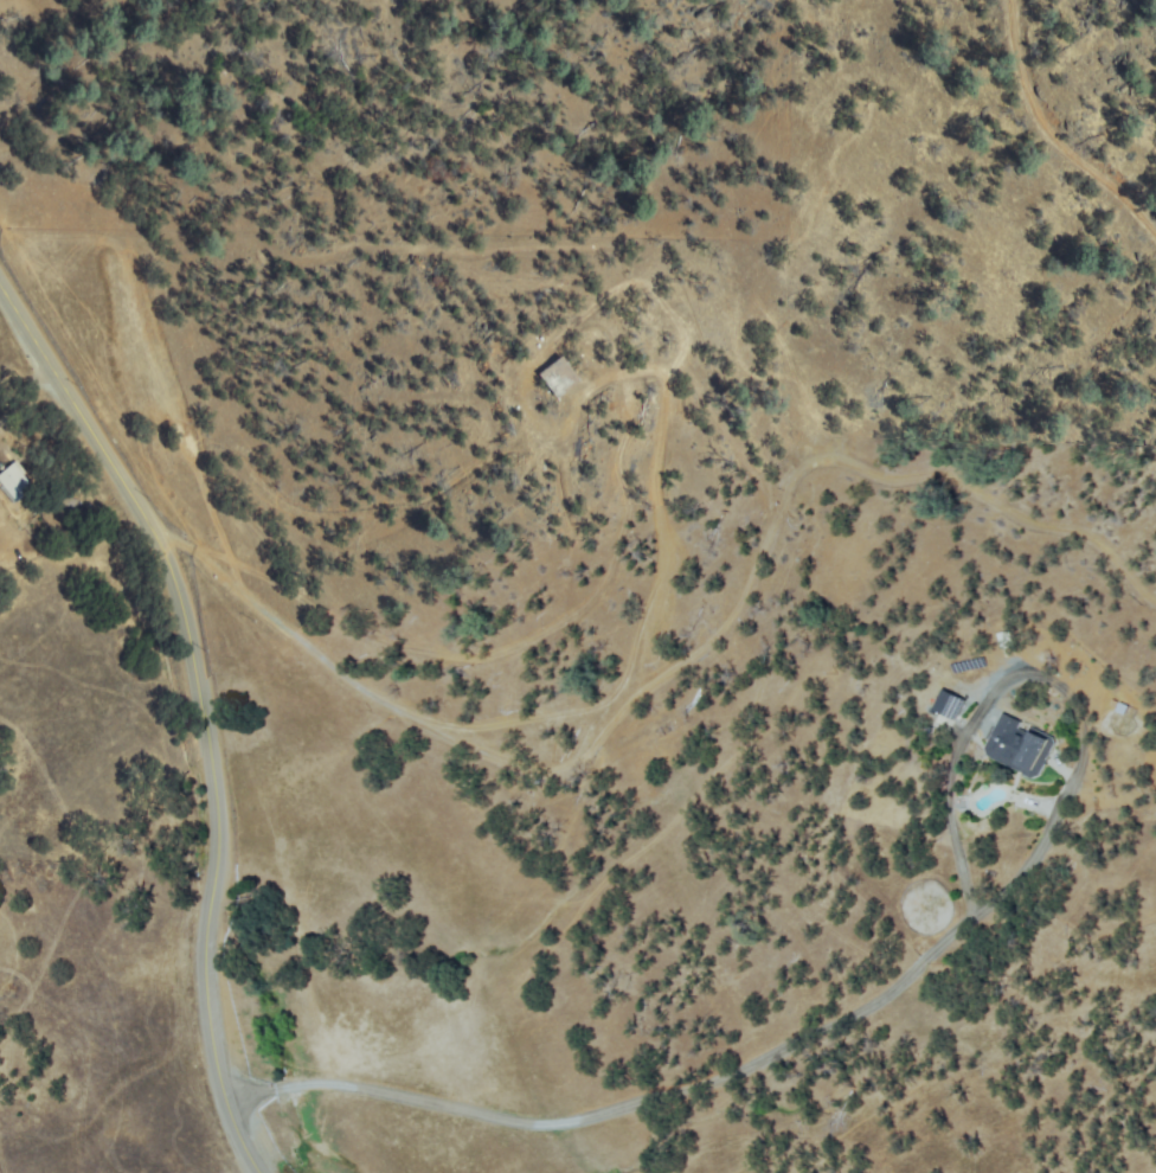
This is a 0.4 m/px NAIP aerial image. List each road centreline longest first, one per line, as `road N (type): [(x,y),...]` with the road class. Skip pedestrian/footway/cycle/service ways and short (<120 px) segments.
road 1 (tertiary): [(256,1172),(218,1084),(201,999),(208,797),(173,590),(130,504),(0,296)]

